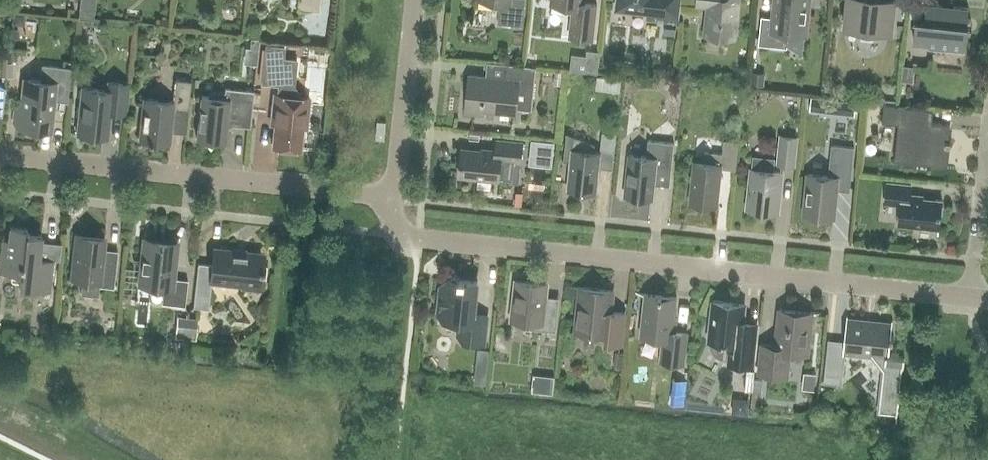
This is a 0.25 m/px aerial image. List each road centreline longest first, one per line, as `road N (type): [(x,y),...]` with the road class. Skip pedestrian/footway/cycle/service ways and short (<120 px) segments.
road 1 (residential): [(972,298),(423,239),(391,199)]
road 2 (residential): [(391,199),(0,158)]
road 3 (residential): [(391,199),(417,0)]
road 4 (residential): [(987,154),(972,298)]

